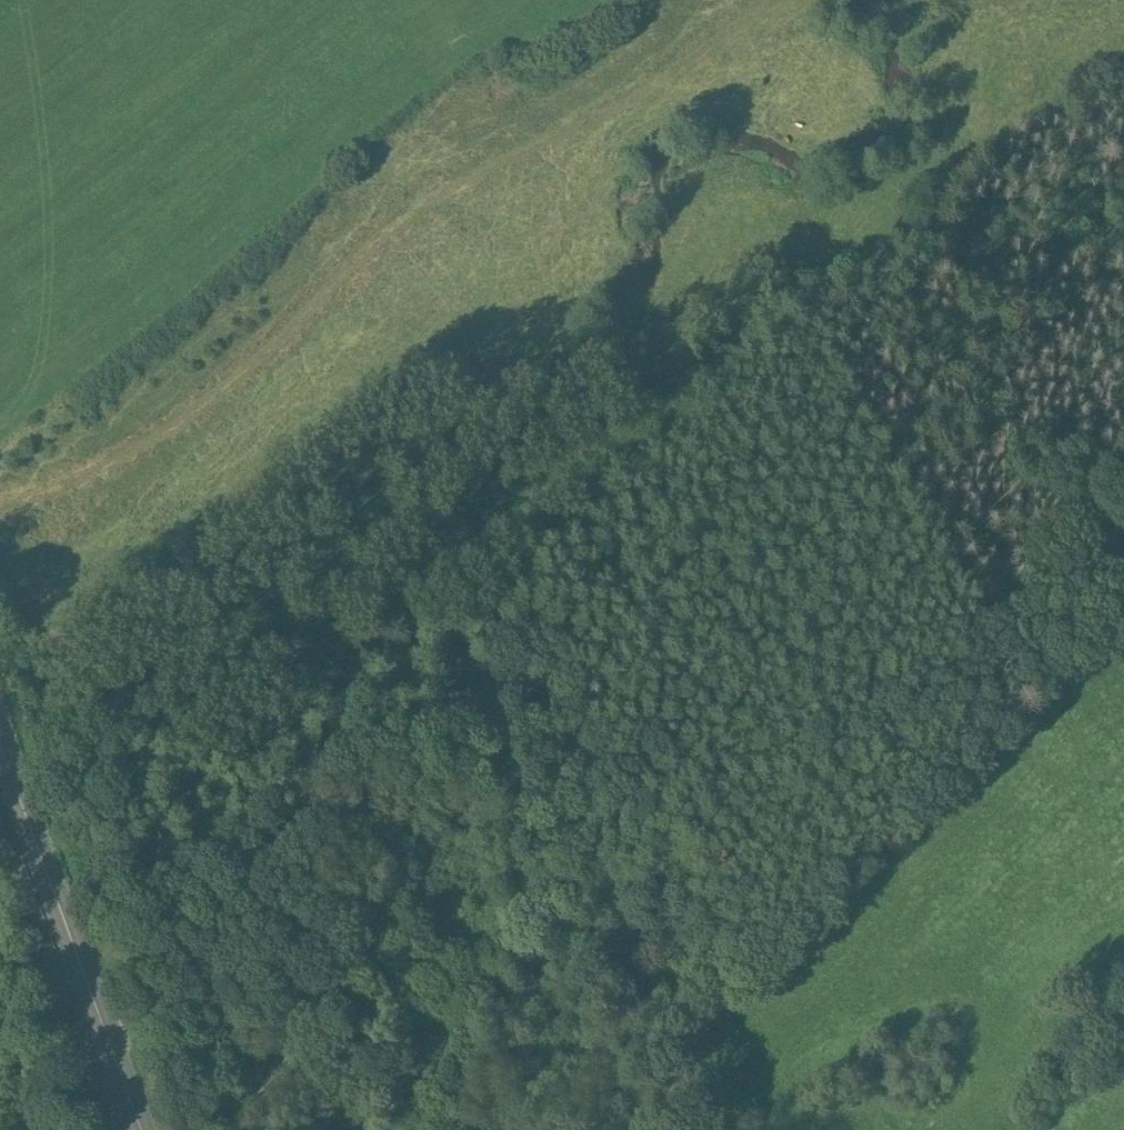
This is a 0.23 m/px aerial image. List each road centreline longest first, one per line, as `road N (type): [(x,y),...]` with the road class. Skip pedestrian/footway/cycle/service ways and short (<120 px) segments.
road 1 (secondary): [(0,742),(144,1129)]

